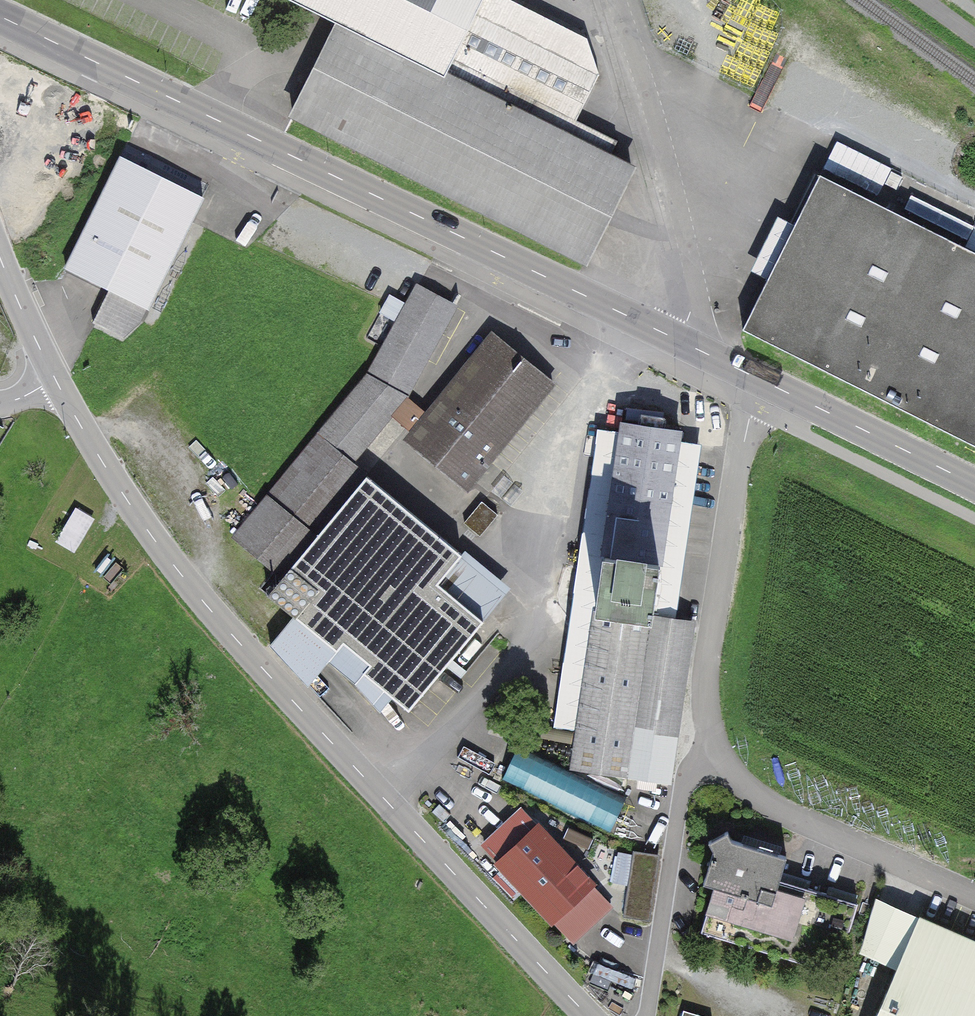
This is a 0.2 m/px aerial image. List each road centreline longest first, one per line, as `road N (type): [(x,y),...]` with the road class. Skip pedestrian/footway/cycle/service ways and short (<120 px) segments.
road 1 (tertiary): [(589,1015),(338,754),(168,559),(51,372)]
road 2 (primary): [(0,15),(677,340)]
road 3 (residential): [(764,382),(745,442),(708,701),(717,758),(804,822),(974,897)]
road 4 (residential): [(616,0),(697,288),(677,340)]
road 5 (primary): [(764,382),(974,487)]
road 6 (tertiary): [(51,372),(0,244)]

